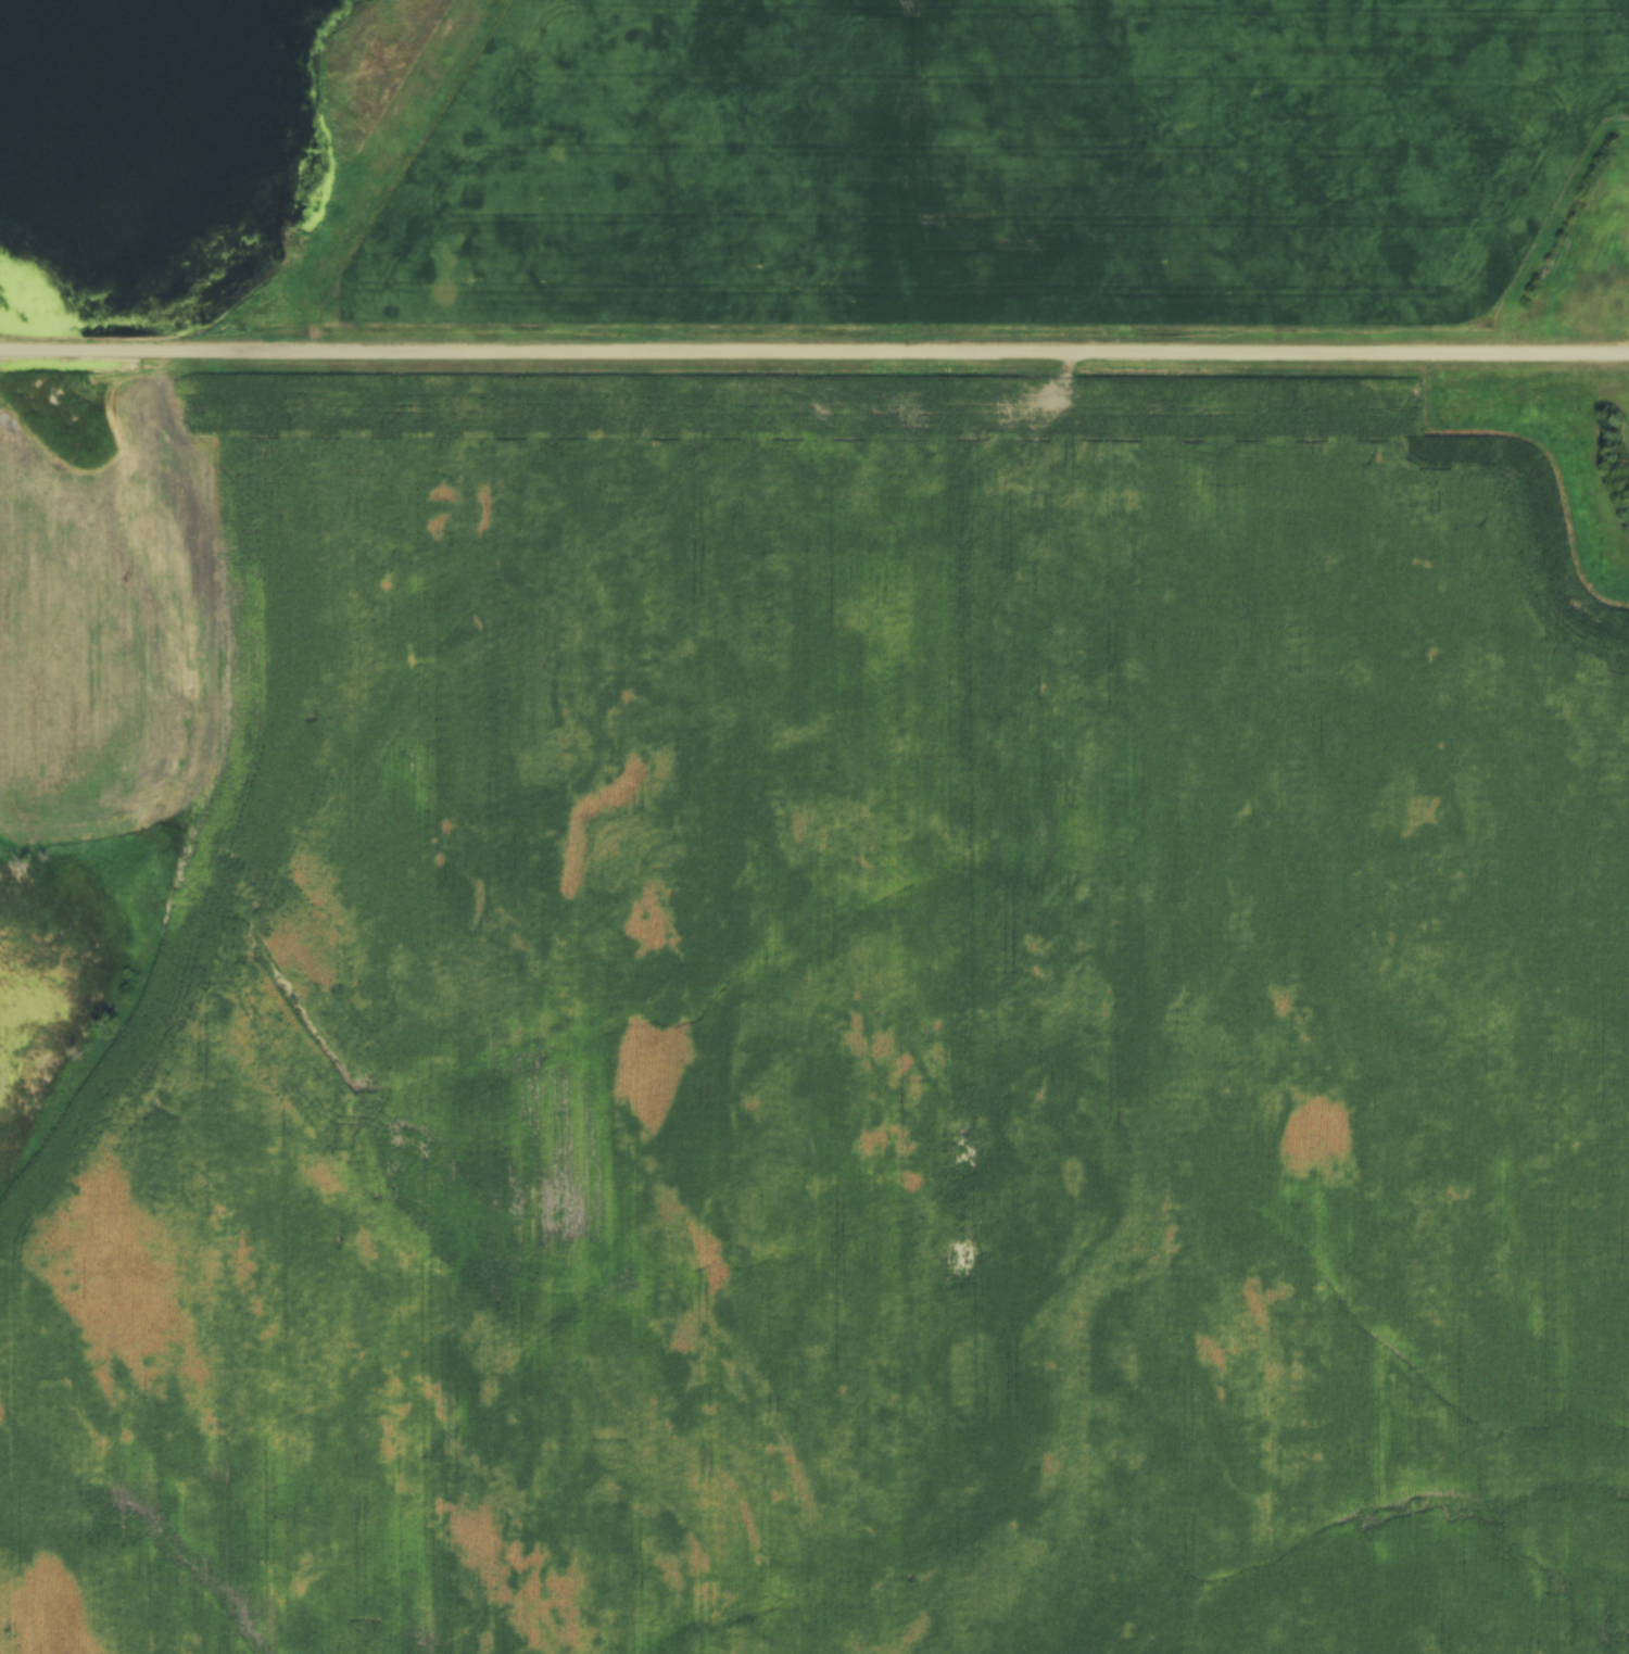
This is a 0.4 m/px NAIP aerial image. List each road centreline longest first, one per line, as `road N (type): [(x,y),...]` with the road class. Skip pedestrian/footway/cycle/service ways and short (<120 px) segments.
road 1 (residential): [(1628,358),(0,351)]

